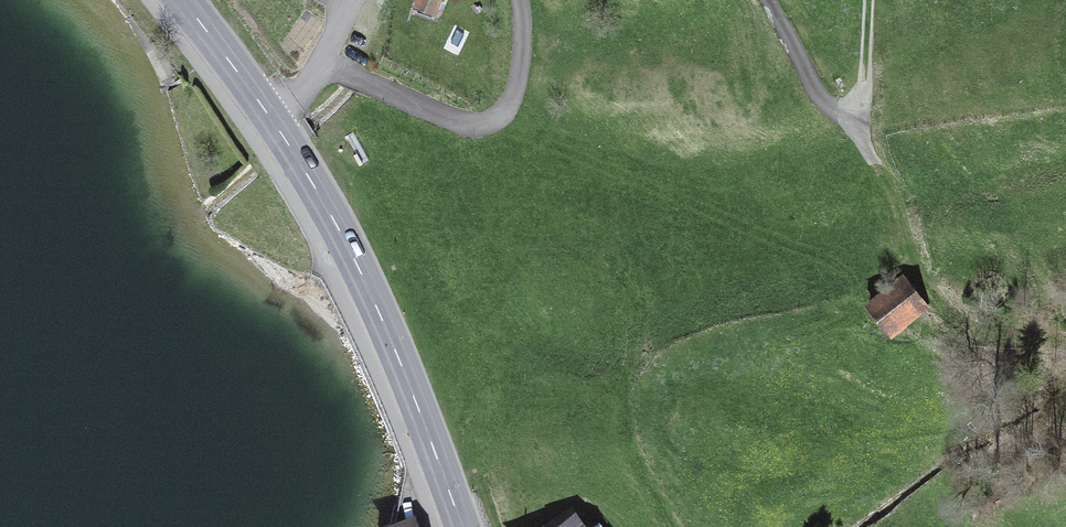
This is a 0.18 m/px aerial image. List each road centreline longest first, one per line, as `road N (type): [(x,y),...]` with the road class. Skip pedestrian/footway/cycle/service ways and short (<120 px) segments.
road 1 (secondary): [(460,526),(350,250),(273,121),(181,0)]
road 2 (track): [(765,0),(907,209),(924,273),(974,332),(1053,342)]
road 3 (track): [(327,76),(479,127),(513,95),(525,32),(517,0)]
road 4 (track): [(856,125),(875,0)]

